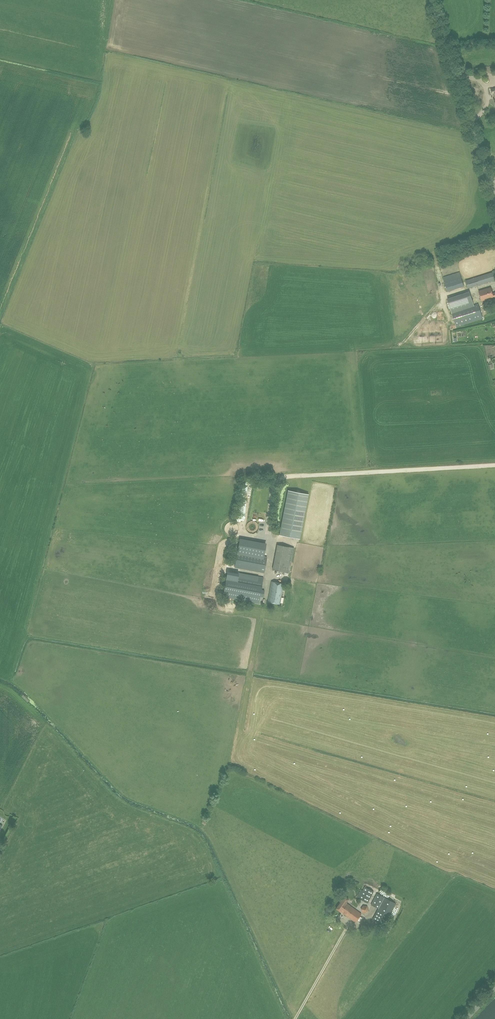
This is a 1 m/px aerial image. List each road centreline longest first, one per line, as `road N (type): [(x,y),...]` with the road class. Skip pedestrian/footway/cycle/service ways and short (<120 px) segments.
road 1 (unclassified): [(494,200),(432,0)]

